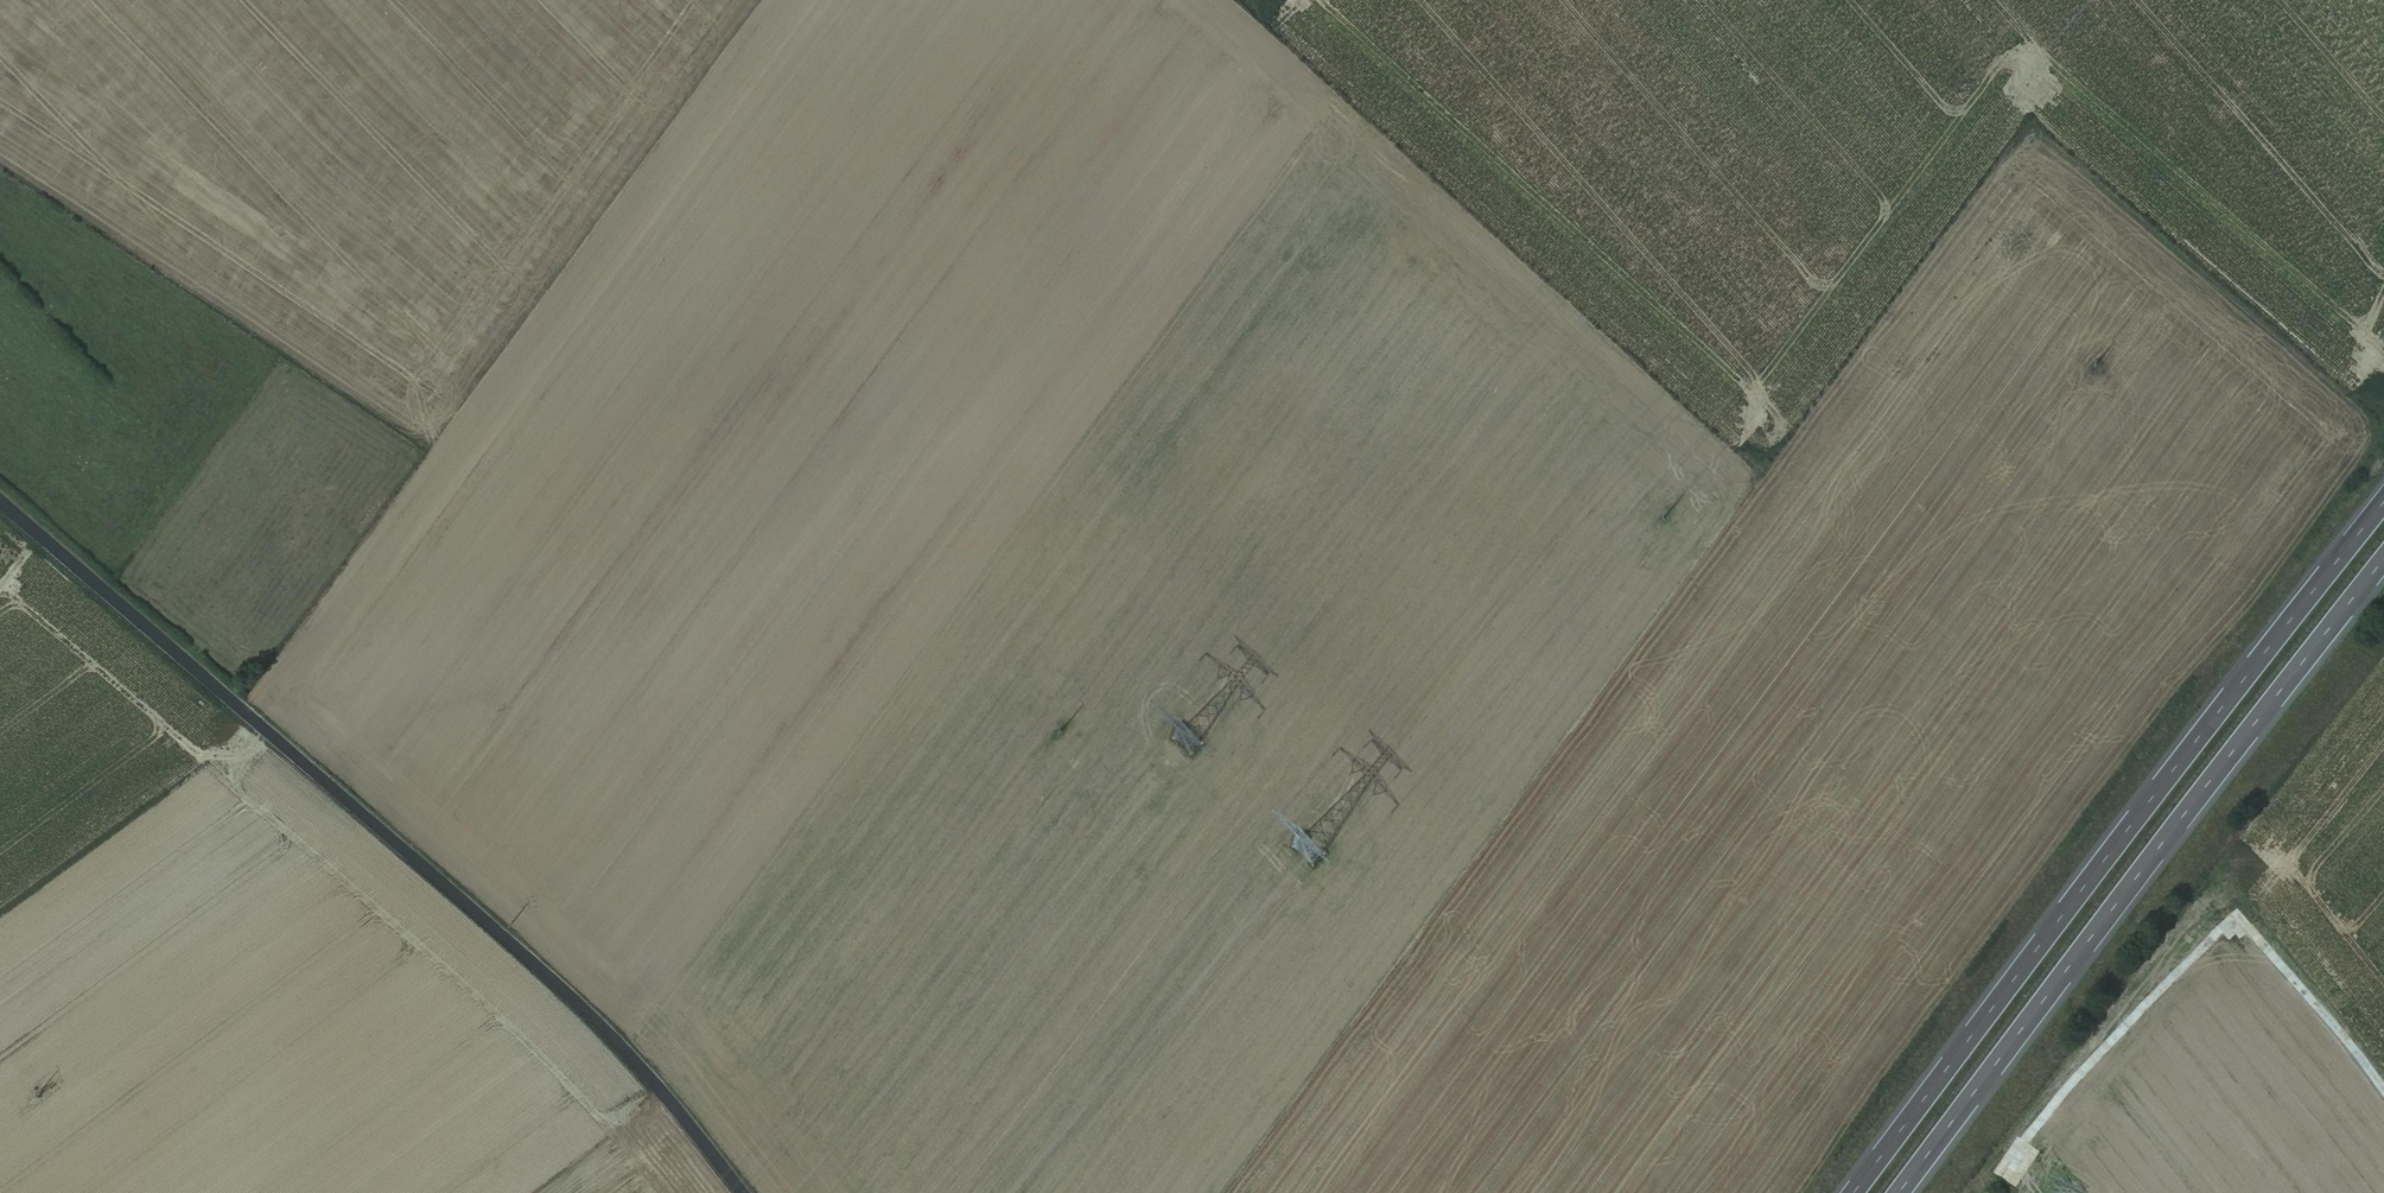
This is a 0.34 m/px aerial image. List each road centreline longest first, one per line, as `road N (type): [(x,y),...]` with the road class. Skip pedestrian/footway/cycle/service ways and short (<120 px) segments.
road 1 (unclassified): [(0,493),(141,603),(665,1058),(765,1192)]
road 2 (motorway): [(2383,495),(1847,1192)]
road 3 (motorway): [(1899,1192),(2383,559)]
road 4 (track): [(2383,1105),(2232,916),(2016,1153)]

